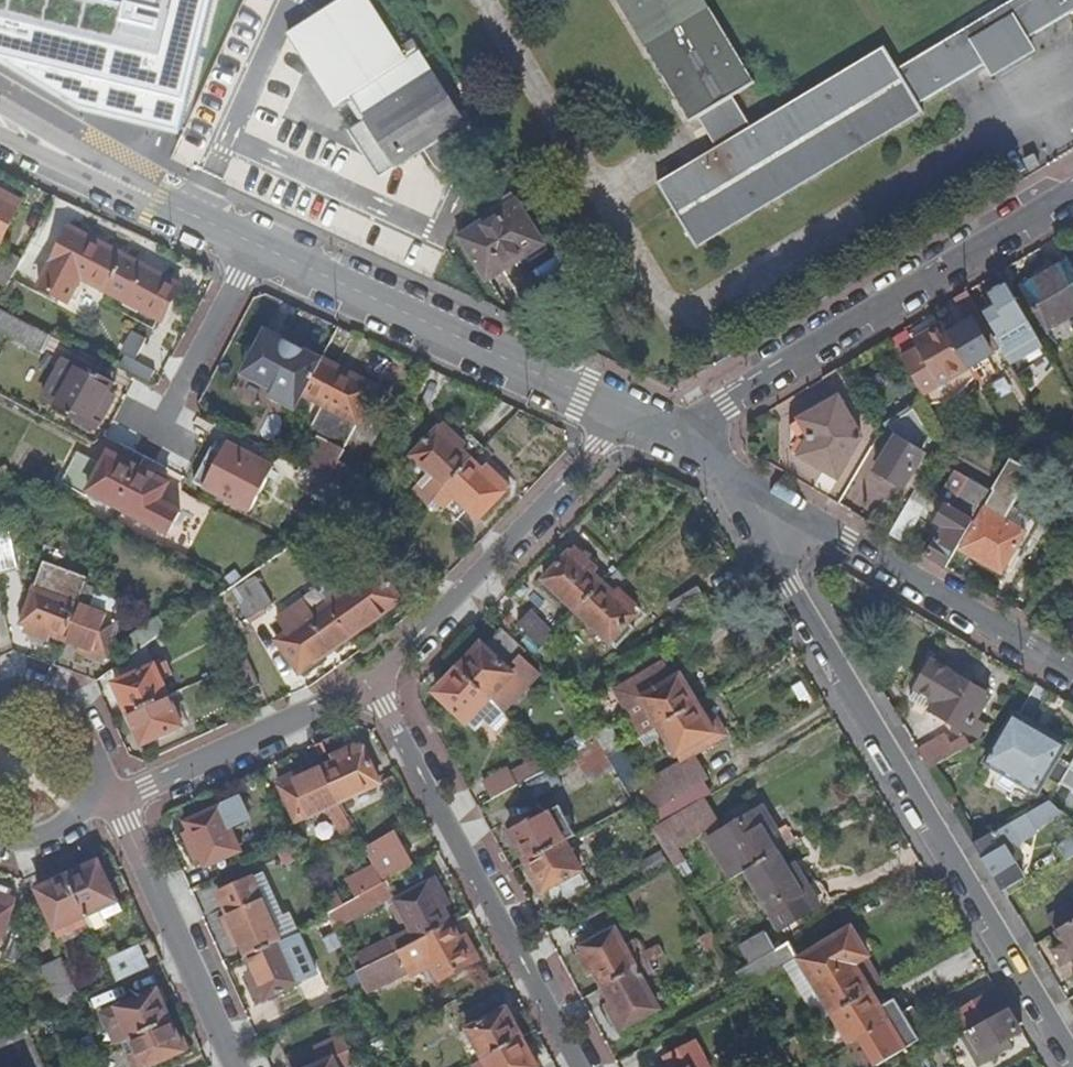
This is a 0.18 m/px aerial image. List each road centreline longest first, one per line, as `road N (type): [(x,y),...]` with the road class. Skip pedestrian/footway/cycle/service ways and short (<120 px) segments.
road 1 (residential): [(1072,1055),(789,589),(777,557),(786,503)]
road 2 (residential): [(686,443),(724,400),(1072,190)]
road 3 (residential): [(579,1066),(373,685)]
road 4 (residential): [(625,414),(257,246)]
road 5 (residential): [(373,685),(625,414)]
road 6 (residential): [(786,503),(1072,671)]
road 7 (residential): [(116,801),(235,1066)]
road 8 (residential): [(116,801),(373,685)]
road 9 (residential): [(257,246),(69,158)]
road 10 (residential): [(161,430),(257,246)]
road 11 (residential): [(87,795),(93,766),(76,718),(33,691),(0,692)]

